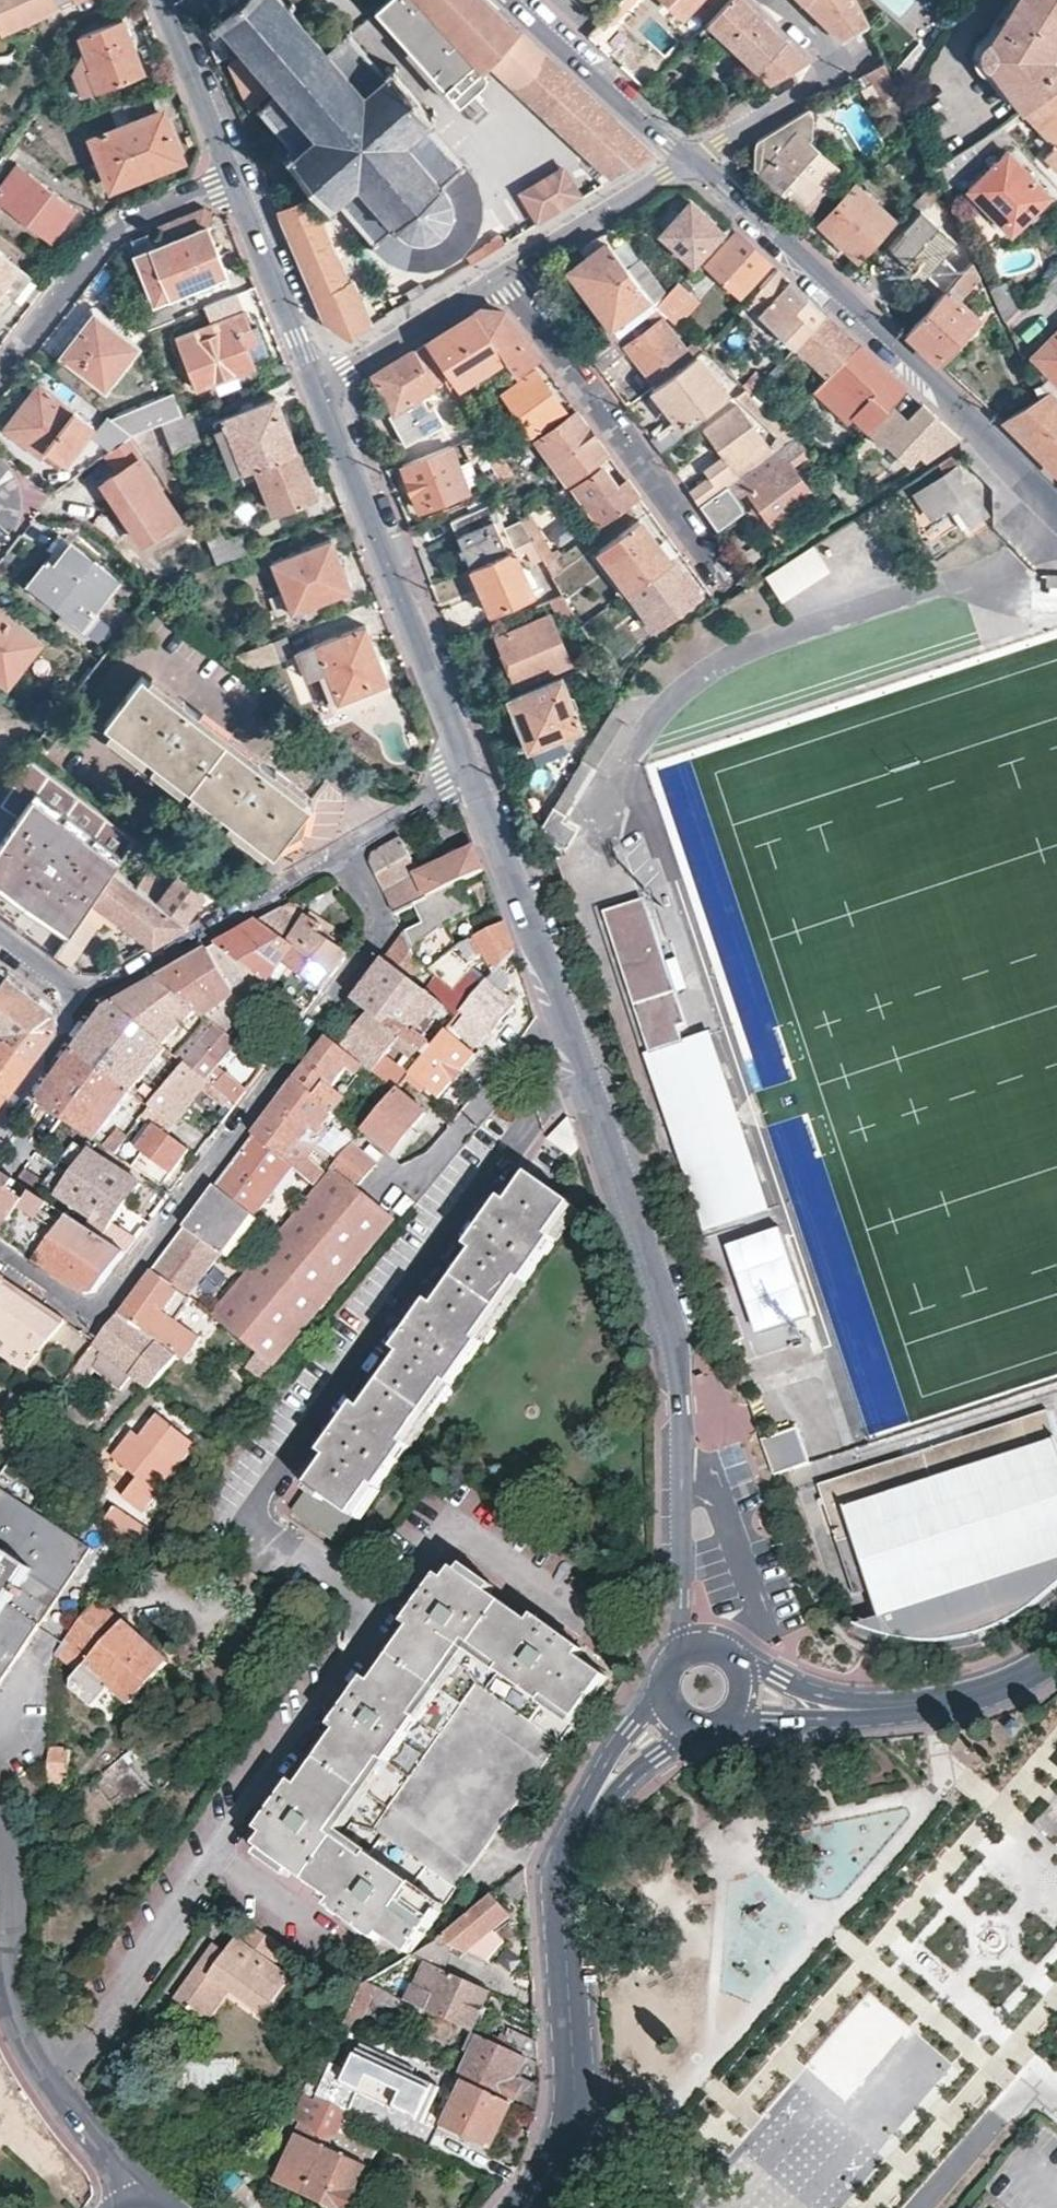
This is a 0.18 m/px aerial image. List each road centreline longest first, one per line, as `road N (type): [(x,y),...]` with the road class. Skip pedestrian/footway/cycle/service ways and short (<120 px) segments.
road 1 (residential): [(469,773),(679,1345),(679,1653)]
road 2 (residential): [(344,854),(382,909),(374,954),(109,1309),(93,1319),(0,1255)]
road 3 (residential): [(1056,507),(940,383),(694,159)]
road 4 (residential): [(317,384),(469,773)]
road 5 (residential): [(130,2186),(53,2096),(29,2052),(6,1969),(9,1855),(0,1821)]
road 6 (residential): [(549,2170),(567,2137),(576,2087),(561,1865),(606,1784)]
road 7 (residential): [(500,273),(715,564)]
road 8 (residential): [(0,375),(107,236),(237,175)]
road 9 (residential): [(91,999),(344,854)]
road 10 (residential): [(772,0),(840,64),(694,159)]
road 11 (residential): [(1056,1657),(989,1689),(934,1701),(816,1703)]
road 12 (residential): [(694,159),(517,0)]
road 13 (residential): [(694,159),(500,273)]
road 14 (residential): [(237,175),(317,384)]
road 15 (residential): [(500,273),(317,384)]
road 16 (residential): [(168,0),(237,175)]
road 17 (residential): [(0,1123),(91,999)]
road 18 (residential): [(344,854),(469,773)]
road 19 (residential): [(666,1681),(607,1761),(606,1784)]

